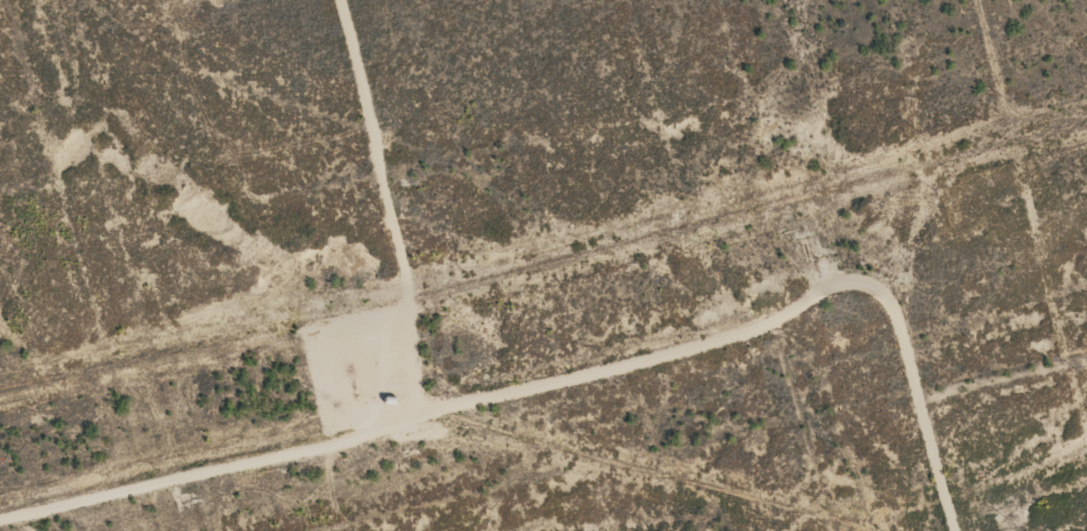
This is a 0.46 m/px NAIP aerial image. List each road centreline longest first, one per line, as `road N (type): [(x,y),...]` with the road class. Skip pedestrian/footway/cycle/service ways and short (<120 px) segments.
road 1 (track): [(0,523),(726,333),(857,290),(901,318),(949,530)]

